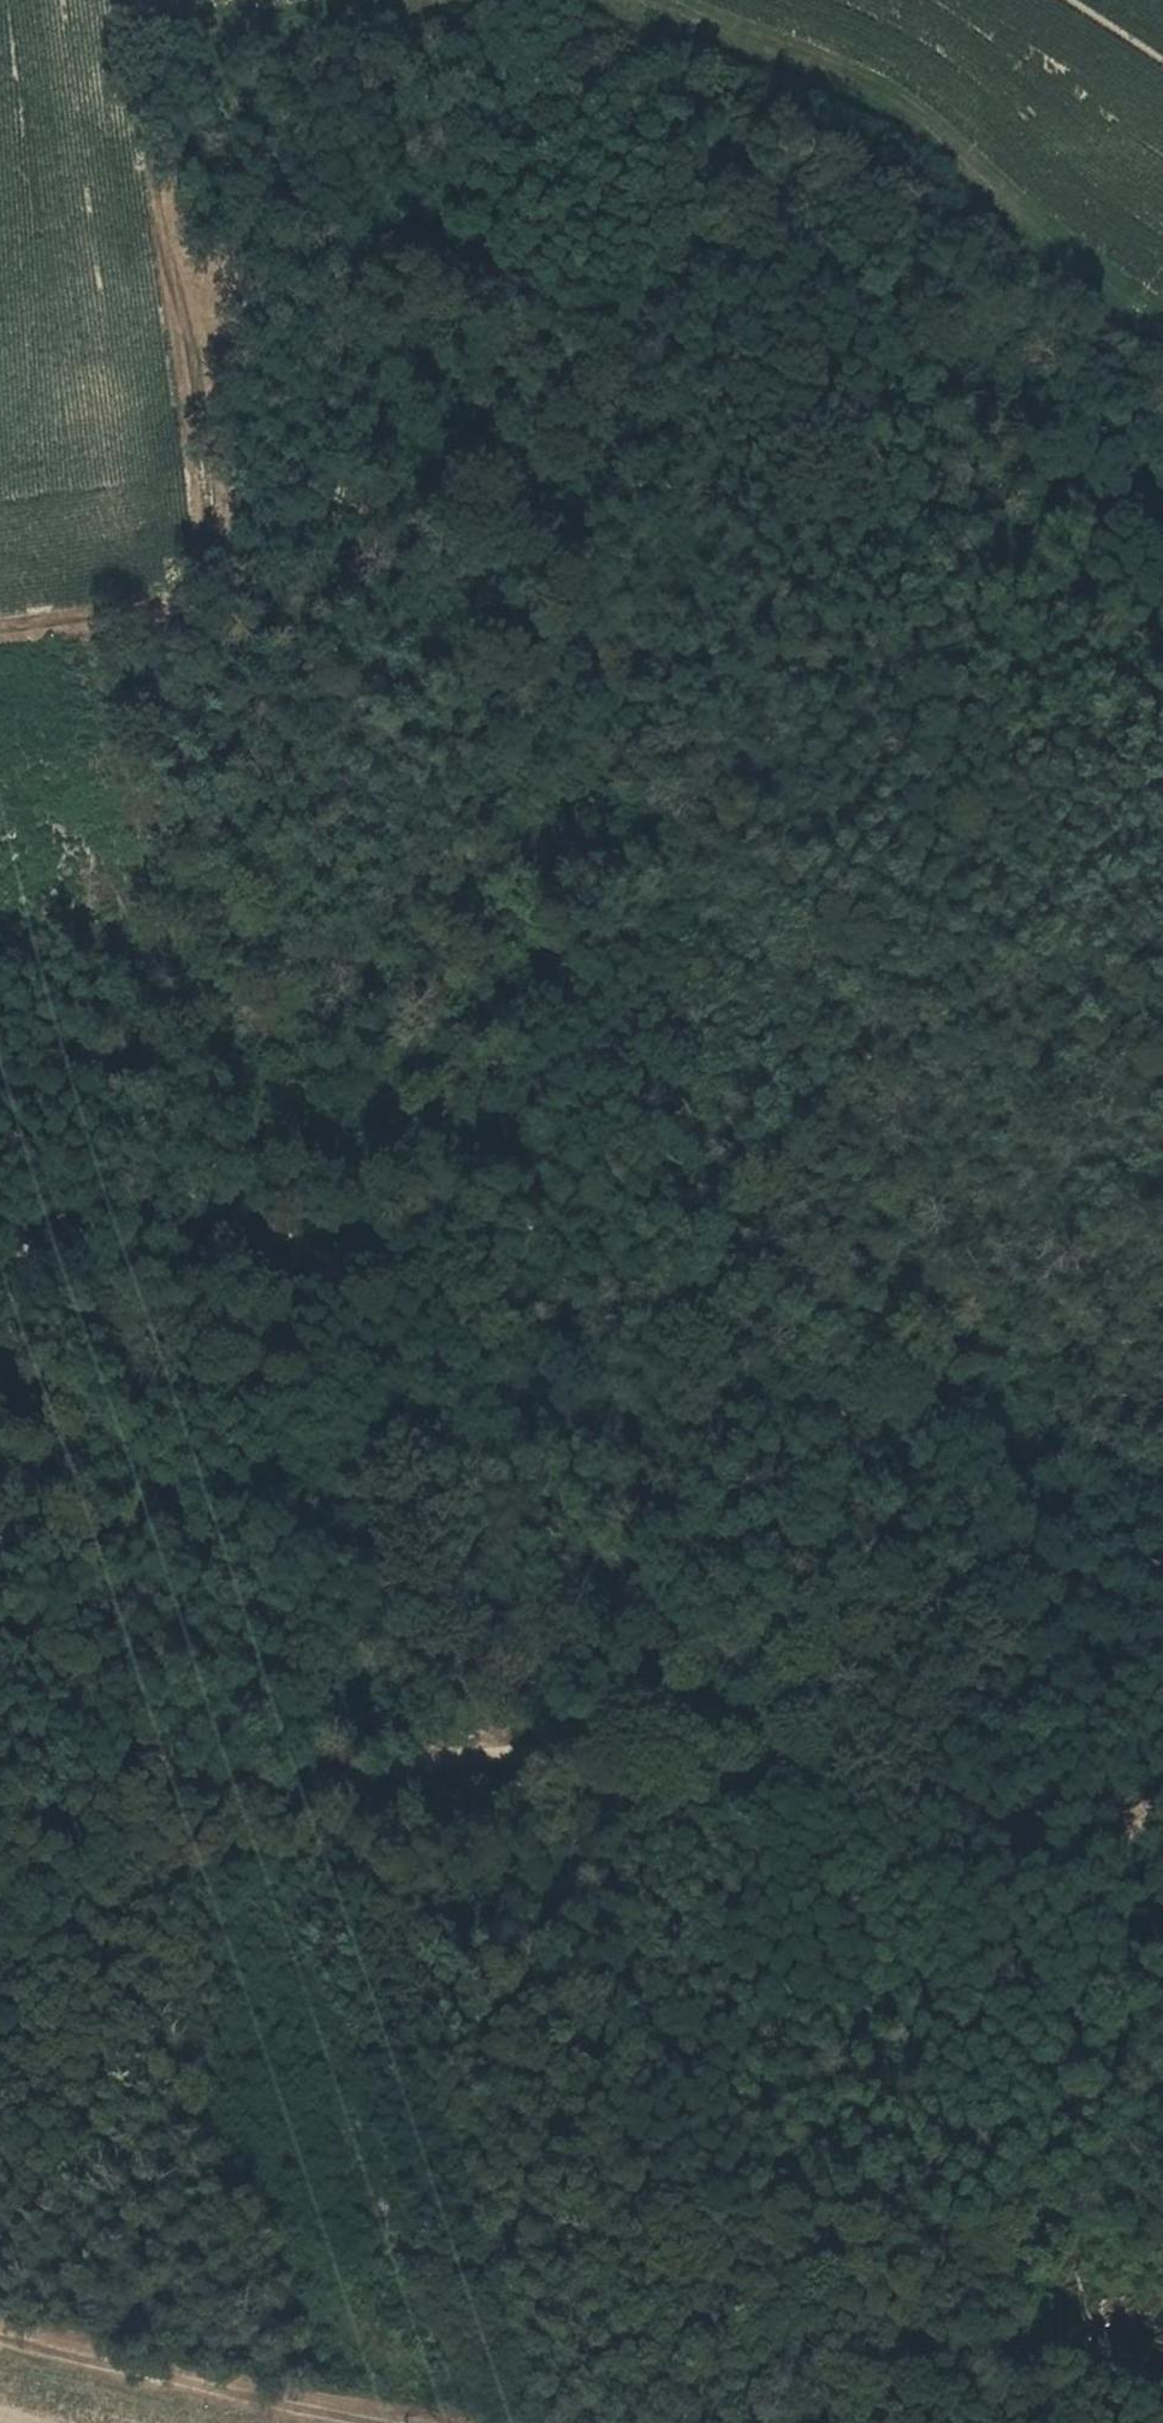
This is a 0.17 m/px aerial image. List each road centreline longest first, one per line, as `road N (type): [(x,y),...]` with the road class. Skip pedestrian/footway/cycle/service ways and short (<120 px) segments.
road 1 (track): [(194,0),(198,21),(165,38),(166,143),(234,578),(150,617),(0,640)]
road 2 (track): [(685,0),(814,40),(1096,274),(1162,307)]
road 3 (track): [(0,2341),(353,2422)]
road 4 (track): [(198,21),(336,0)]

